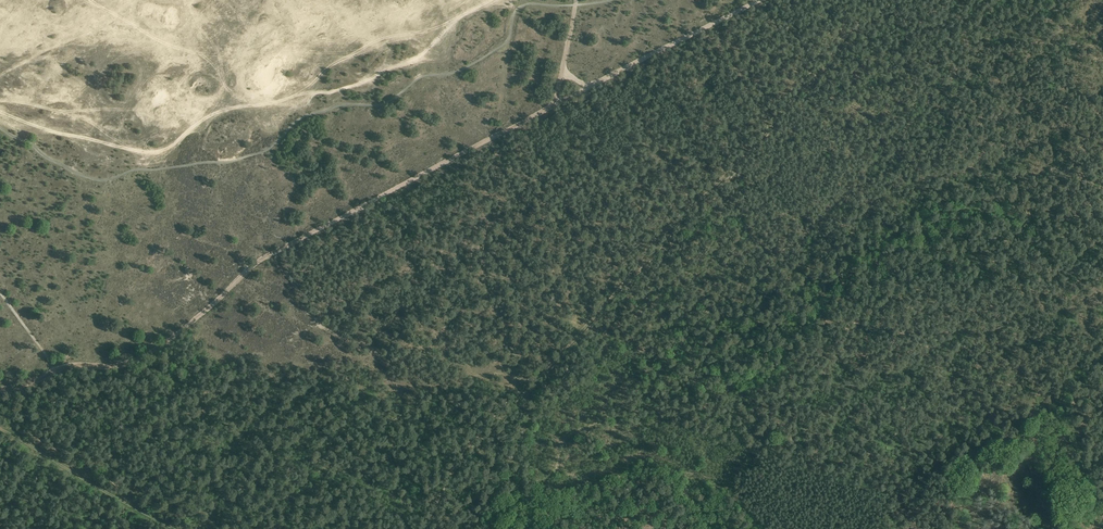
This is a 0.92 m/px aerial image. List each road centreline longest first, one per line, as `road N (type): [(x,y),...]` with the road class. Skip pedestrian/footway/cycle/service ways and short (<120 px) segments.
road 1 (track): [(57,371),(114,367),(147,355),(269,255),(760,0)]
road 2 (track): [(1102,49),(986,42),(807,232),(696,322),(634,403),(567,438),(557,470),(530,493),(538,528)]
road 3 (track): [(132,37),(193,52),(261,107),(286,107),(422,54),(492,0)]
road 4 (track): [(250,0),(221,52),(220,107),(170,147),(145,154),(114,148),(66,114),(71,98),(132,37)]
road 5 (track): [(542,374),(792,100)]
road 6 (track): [(0,429),(173,528)]
road 7 (track): [(424,528),(456,470),(542,374)]

